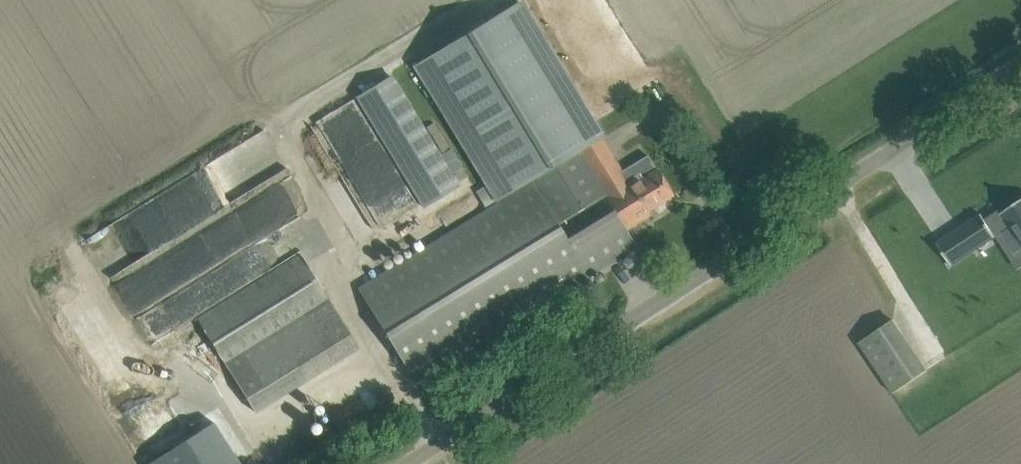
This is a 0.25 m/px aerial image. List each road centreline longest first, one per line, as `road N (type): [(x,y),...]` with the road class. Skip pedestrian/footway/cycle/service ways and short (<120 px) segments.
road 1 (unclassified): [(405,463),(1020,65)]

